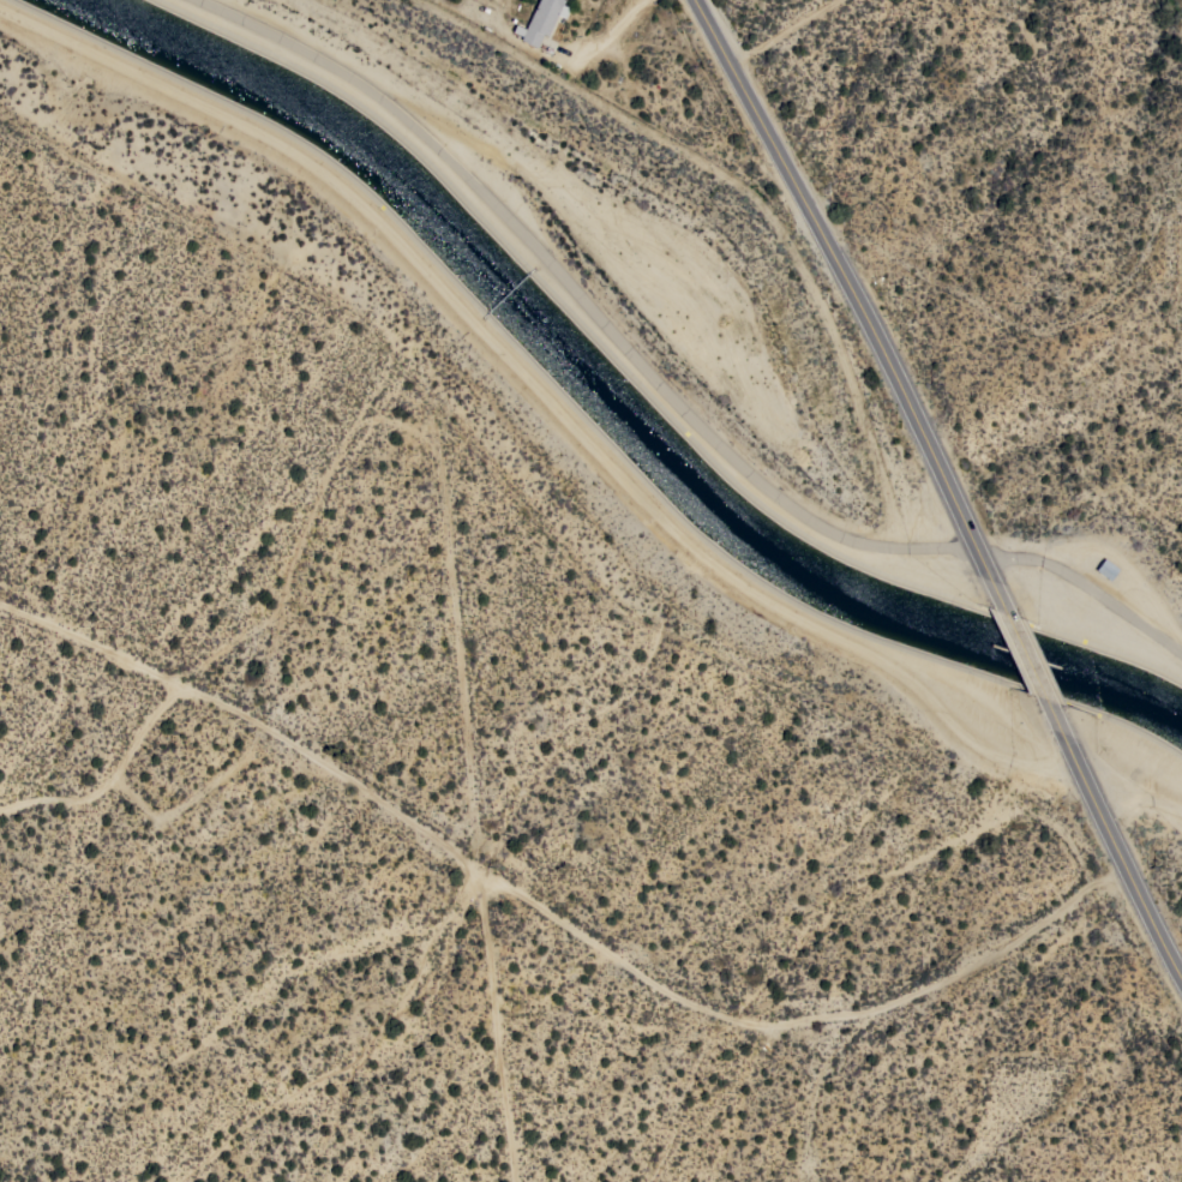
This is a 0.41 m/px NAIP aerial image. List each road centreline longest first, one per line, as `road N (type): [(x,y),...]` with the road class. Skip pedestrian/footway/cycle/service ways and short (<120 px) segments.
road 1 (secondary): [(1012,611),(820,216),(700,0)]
road 2 (secondary): [(1181,966),(1066,744)]
road 3 (secondary): [(1066,744),(1012,611)]

